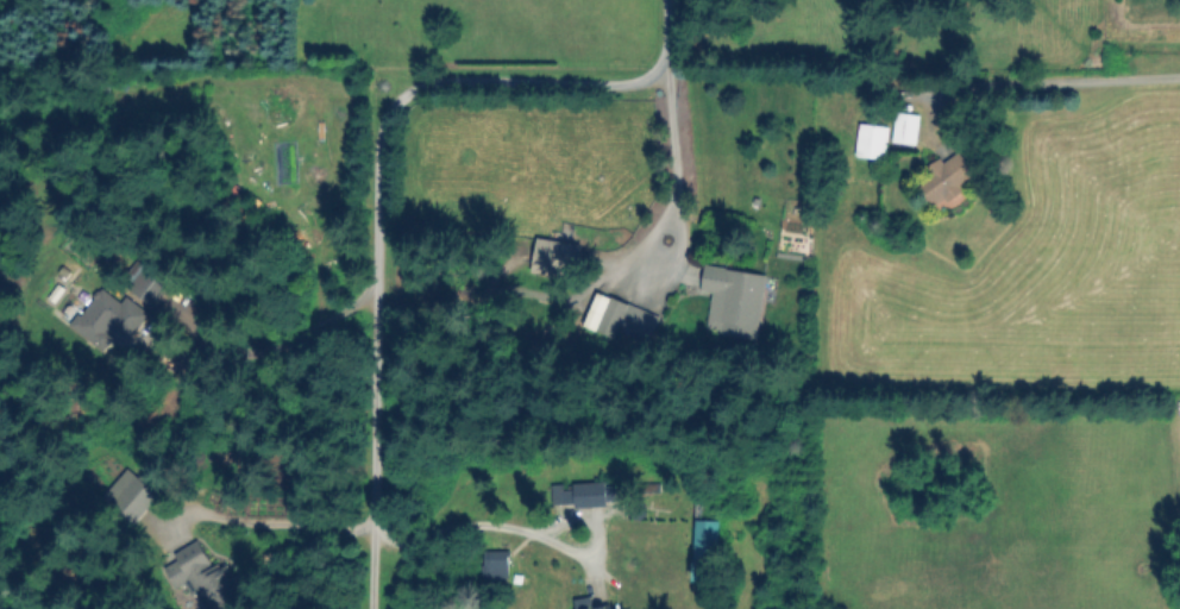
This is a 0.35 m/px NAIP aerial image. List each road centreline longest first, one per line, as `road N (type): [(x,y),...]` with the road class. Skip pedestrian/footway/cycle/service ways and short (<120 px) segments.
road 1 (residential): [(431,84),(388,112),(377,155),(371,608)]
road 2 (residential): [(664,50),(654,74),(632,86),(431,84)]

